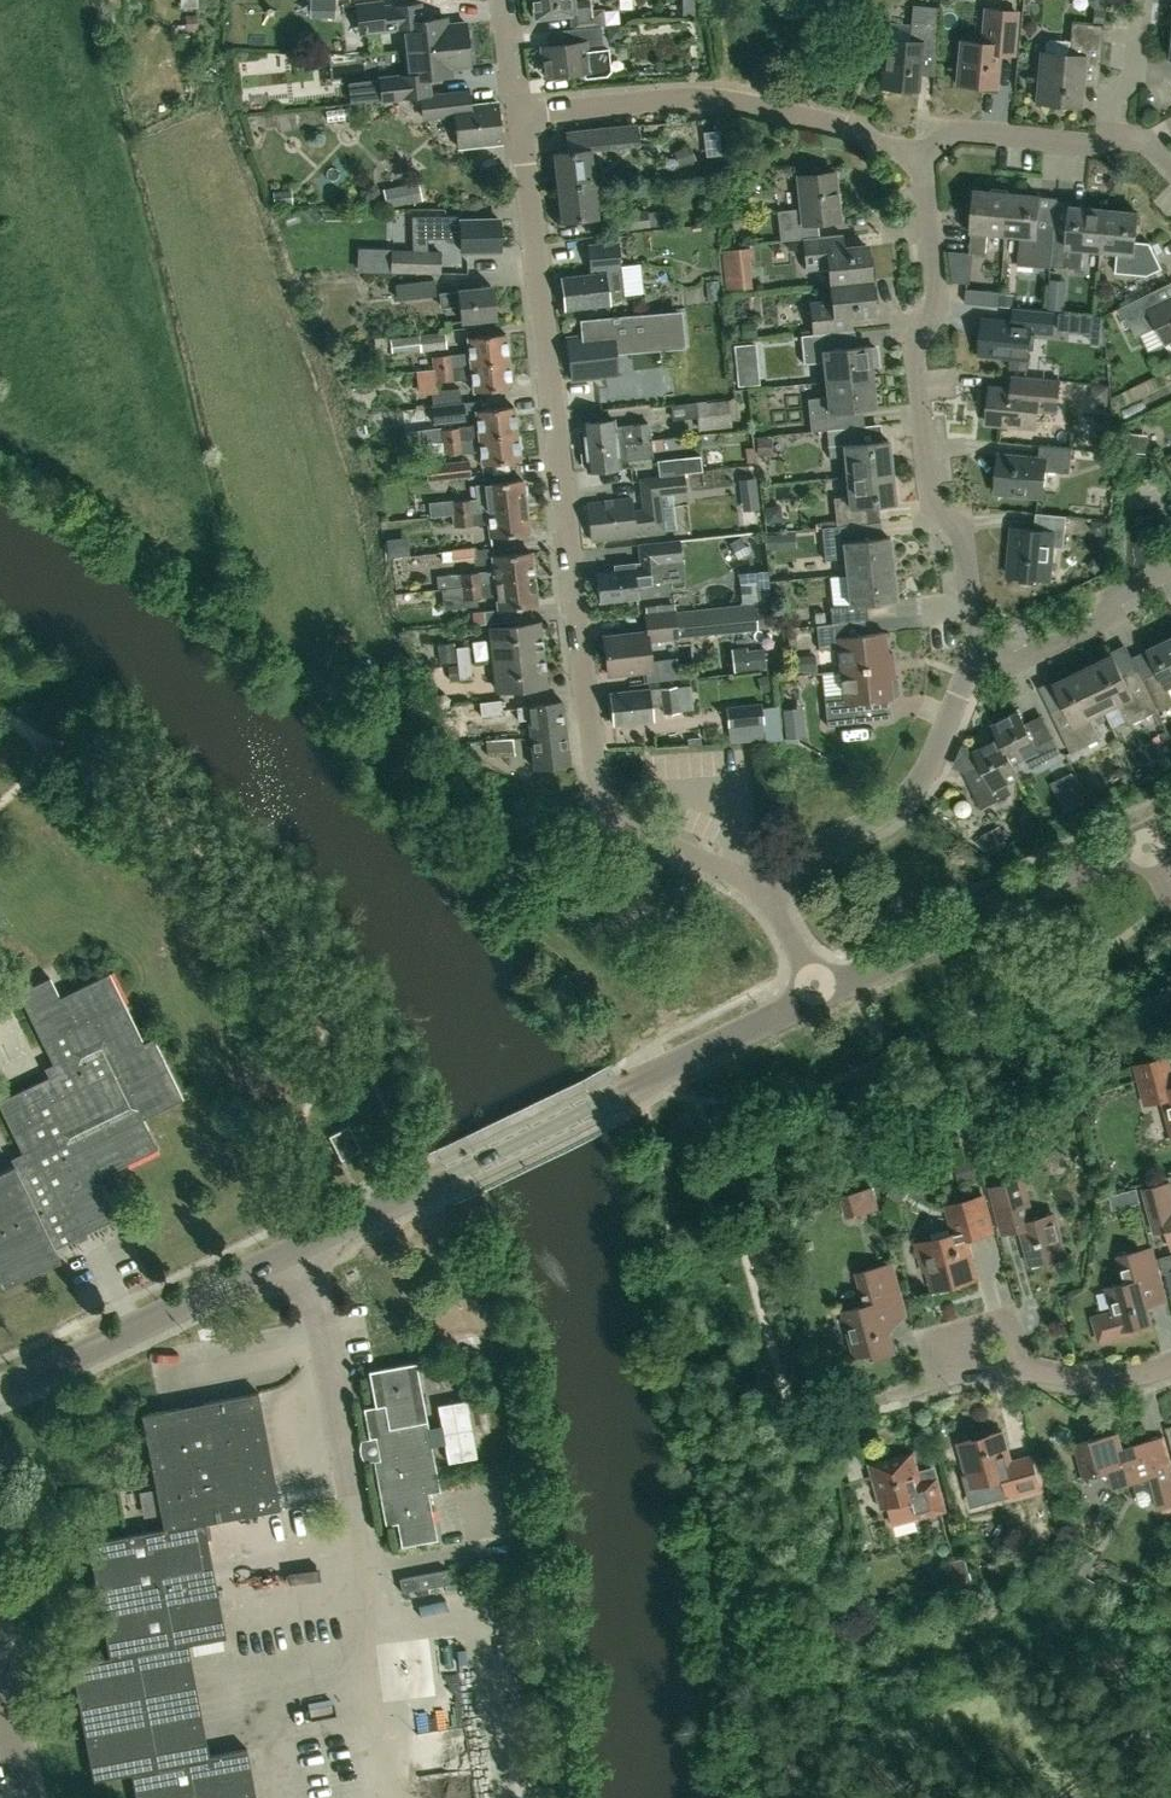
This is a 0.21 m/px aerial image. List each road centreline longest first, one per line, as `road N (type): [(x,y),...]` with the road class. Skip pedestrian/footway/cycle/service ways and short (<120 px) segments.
road 1 (residential): [(0,1389),(821,994)]
road 2 (residential): [(525,164),(596,774),(632,826),(758,891)]
road 3 (track): [(634,1084),(614,1016),(585,970),(506,908),(260,641)]
road 4 (residential): [(976,655),(963,541),(932,499),(914,350),(937,296),(920,158)]
road 5 (residential): [(821,994),(1143,838)]
road 6 (residential): [(758,891),(789,862),(911,792),(966,679)]
road 7 (residential): [(839,124),(712,98),(549,111)]
road 8 (residential): [(976,655),(1017,661),(1103,620),(1117,594),(1170,568)]
road 9 (track): [(81,505),(260,641)]
road 10 (residential): [(1111,136),(1093,144),(957,132),(920,158)]
road 11 (residential): [(987,1365),(1086,1377),(1170,1362)]
road 12 (residential): [(833,1413),(987,1365)]
road 13 (residential): [(1111,136),(1114,96),(1134,76),(1141,0)]
road 14 (residential): [(22,1797),(0,1678)]
road 15 (residential): [(758,891),(821,994)]

